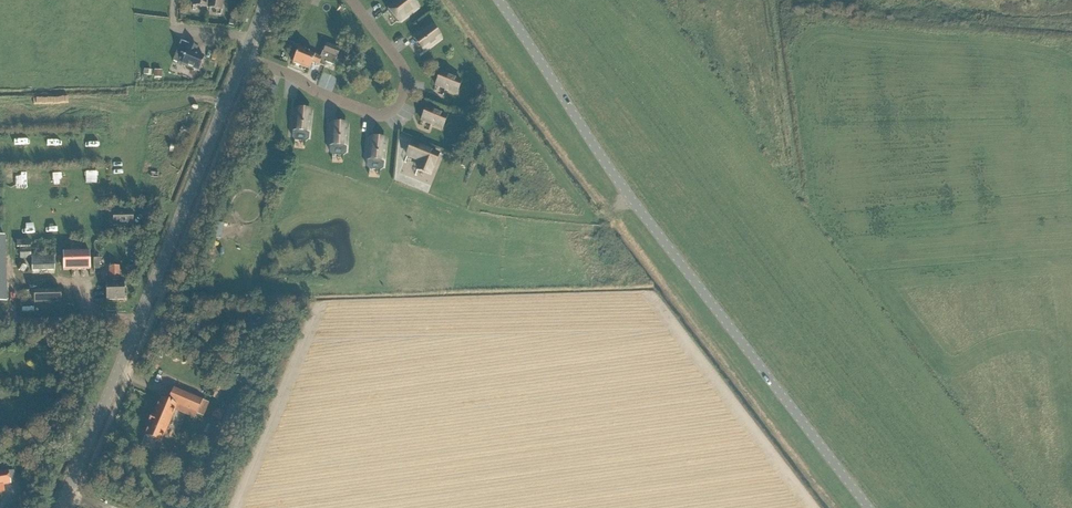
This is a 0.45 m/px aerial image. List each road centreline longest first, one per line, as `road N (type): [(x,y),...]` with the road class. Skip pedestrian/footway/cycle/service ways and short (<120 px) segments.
road 1 (unclassified): [(868,507),(602,158),(498,0)]
road 2 (unclassified): [(59,507),(267,0)]
road 3 (track): [(138,318),(0,322)]

